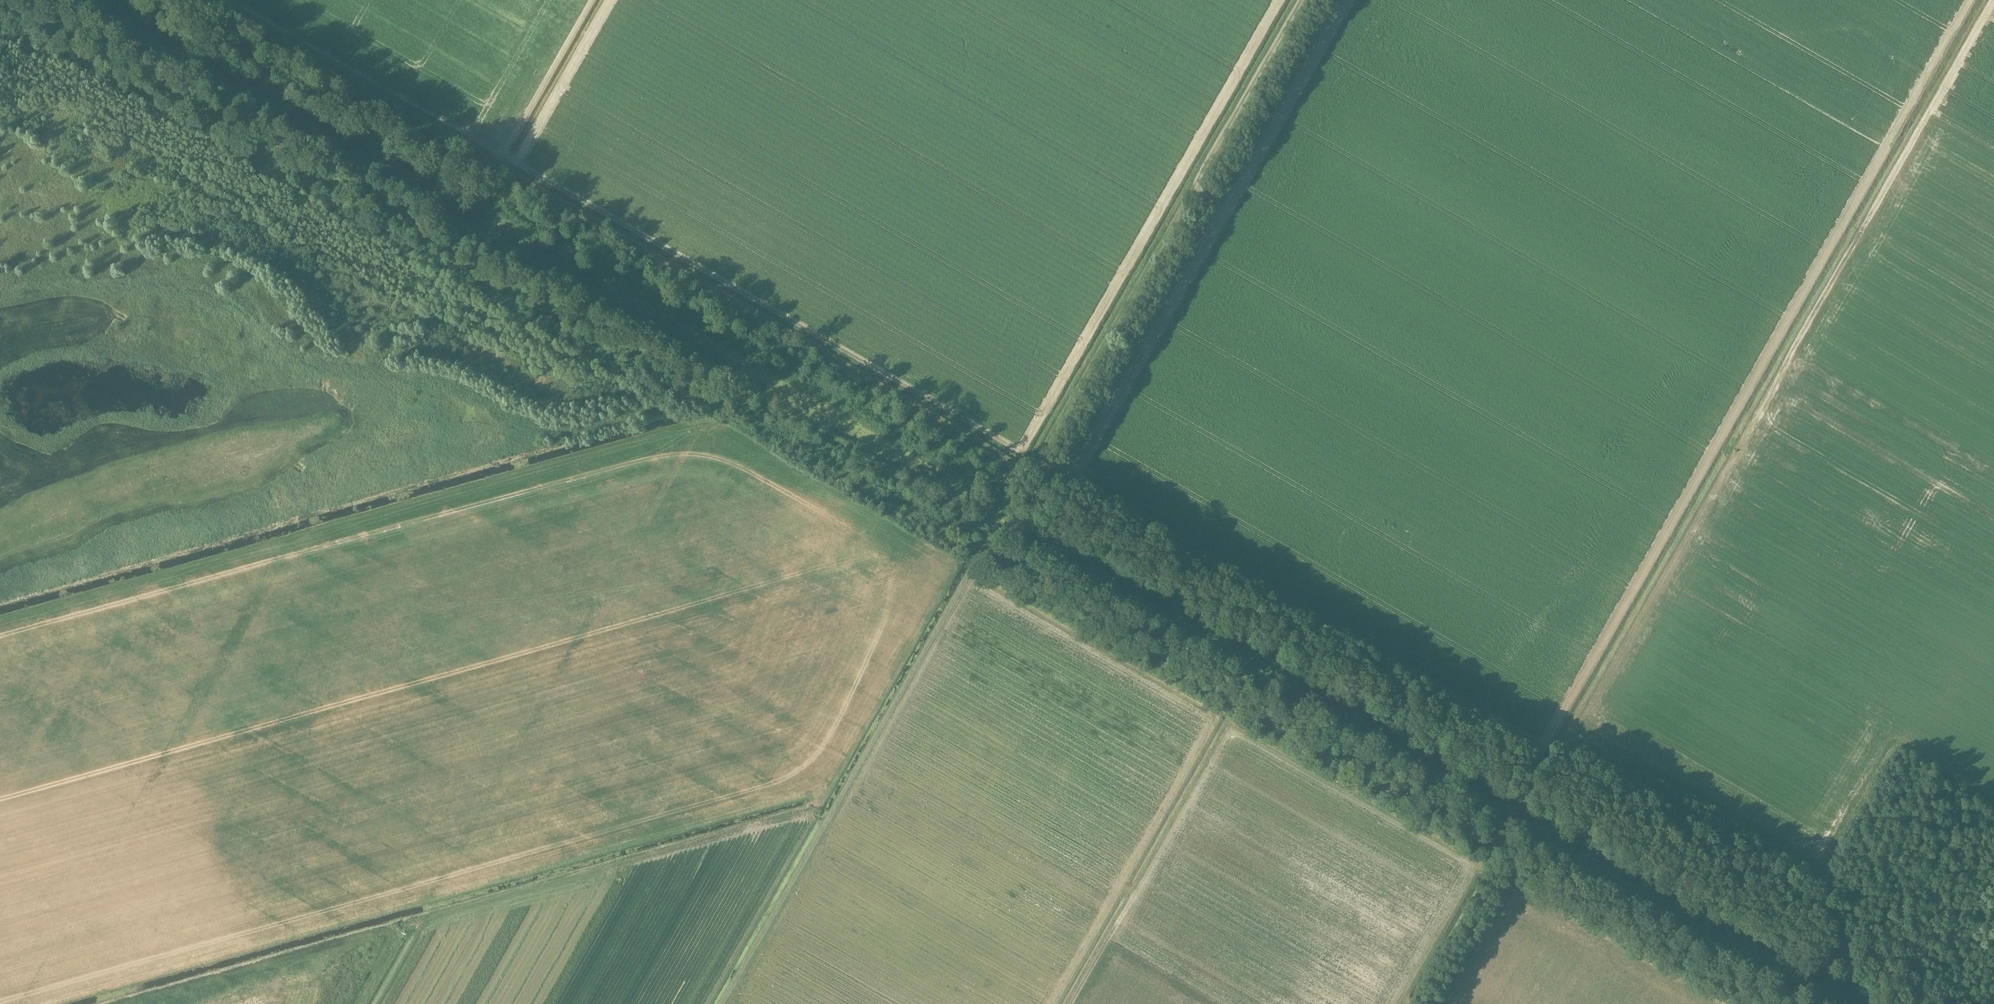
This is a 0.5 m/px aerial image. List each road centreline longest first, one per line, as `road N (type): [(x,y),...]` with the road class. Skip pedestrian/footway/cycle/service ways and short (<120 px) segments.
road 1 (track): [(62,0),(1776,982)]
road 2 (track): [(1993,1),(1575,733)]
road 3 (track): [(1197,185),(1036,463)]
road 4 (track): [(1301,0),(1198,181),(1199,192),(1219,204)]

